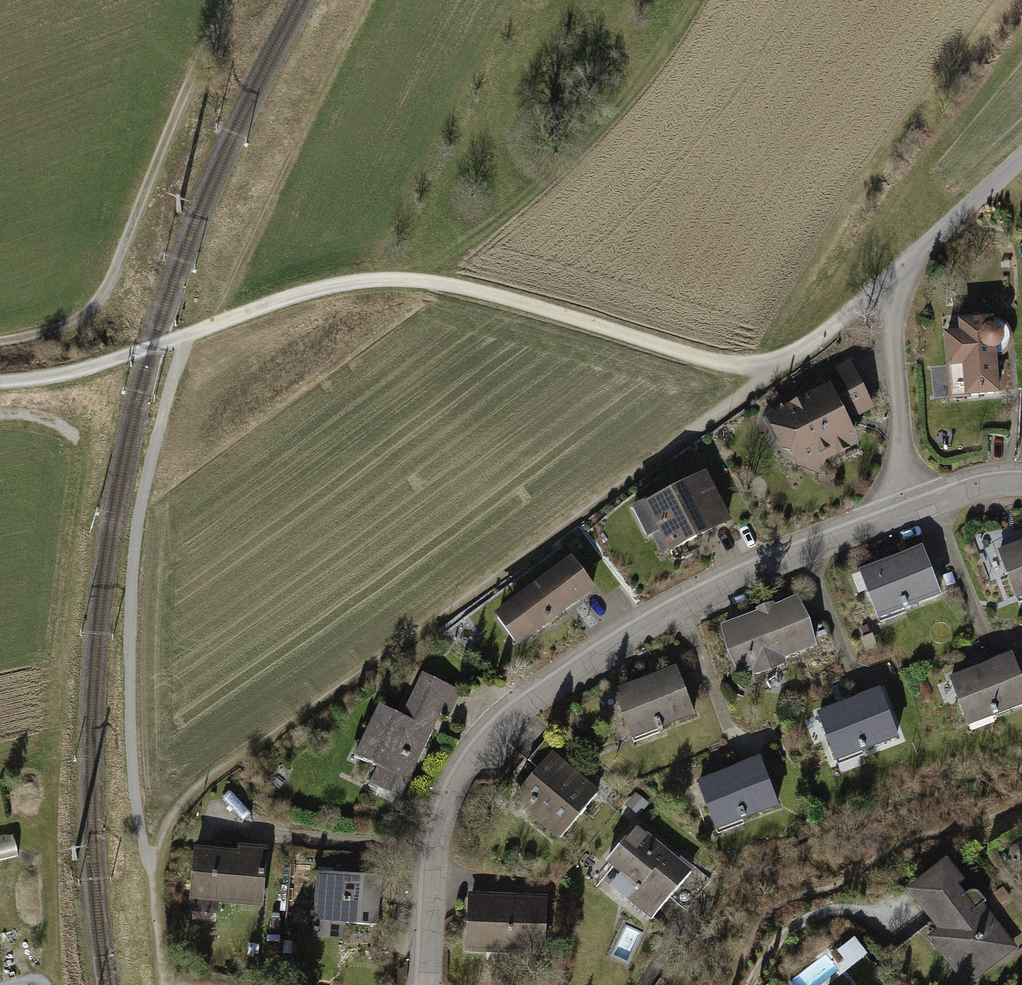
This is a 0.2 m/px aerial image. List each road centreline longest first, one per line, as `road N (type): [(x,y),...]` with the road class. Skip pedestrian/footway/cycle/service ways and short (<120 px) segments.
road 1 (residential): [(430,984),(442,825),(458,784),(497,732),(694,602),(914,512)]
road 2 (track): [(189,334),(368,278),(452,286),(711,363),(781,366)]
road 3 (track): [(0,339),(39,334),(89,310),(228,0)]
road 4 (track): [(211,326),(370,0)]
road 5 (residential): [(911,271),(896,334),(914,512)]
road 6 (track): [(0,384),(88,369),(189,334)]
road 7 (track): [(781,366),(911,271)]
road 8 (track): [(1021,157),(911,271)]

